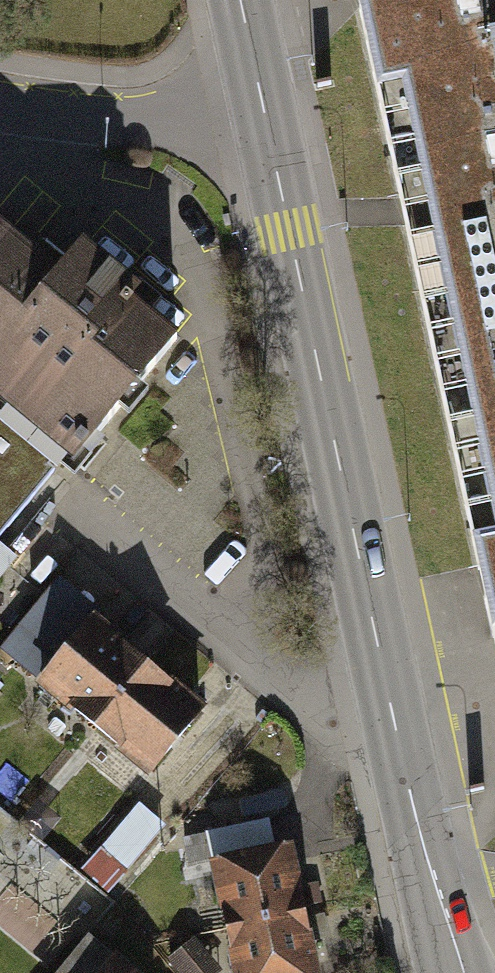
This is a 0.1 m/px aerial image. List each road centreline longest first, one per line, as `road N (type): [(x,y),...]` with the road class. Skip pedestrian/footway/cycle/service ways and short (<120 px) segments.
road 1 (secondary): [(454,972),(425,885),(263,105)]
road 2 (residential): [(0,105),(164,118),(263,105)]

